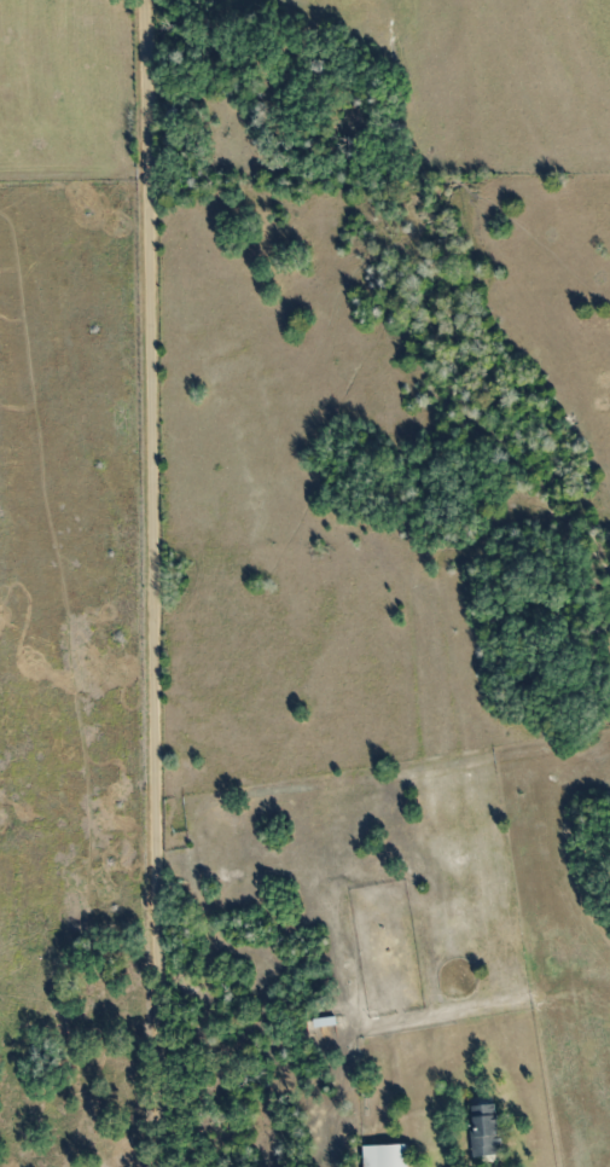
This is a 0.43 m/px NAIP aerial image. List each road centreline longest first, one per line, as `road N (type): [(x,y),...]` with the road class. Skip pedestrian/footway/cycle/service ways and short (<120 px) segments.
road 1 (residential): [(163,1166),(148,0)]

